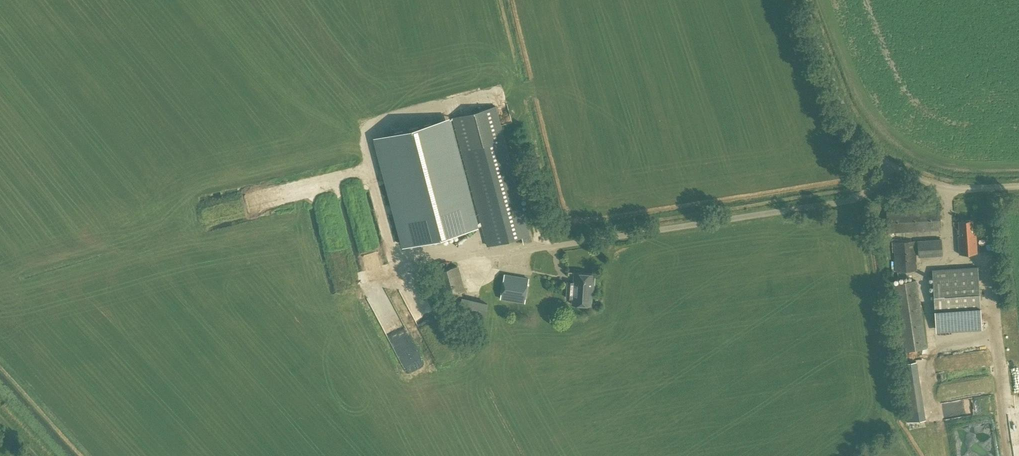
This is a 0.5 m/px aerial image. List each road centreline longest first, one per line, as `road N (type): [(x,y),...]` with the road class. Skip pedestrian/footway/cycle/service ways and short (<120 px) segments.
road 1 (unclassified): [(1018,186),(936,183),(872,151),(847,122),(798,0)]

